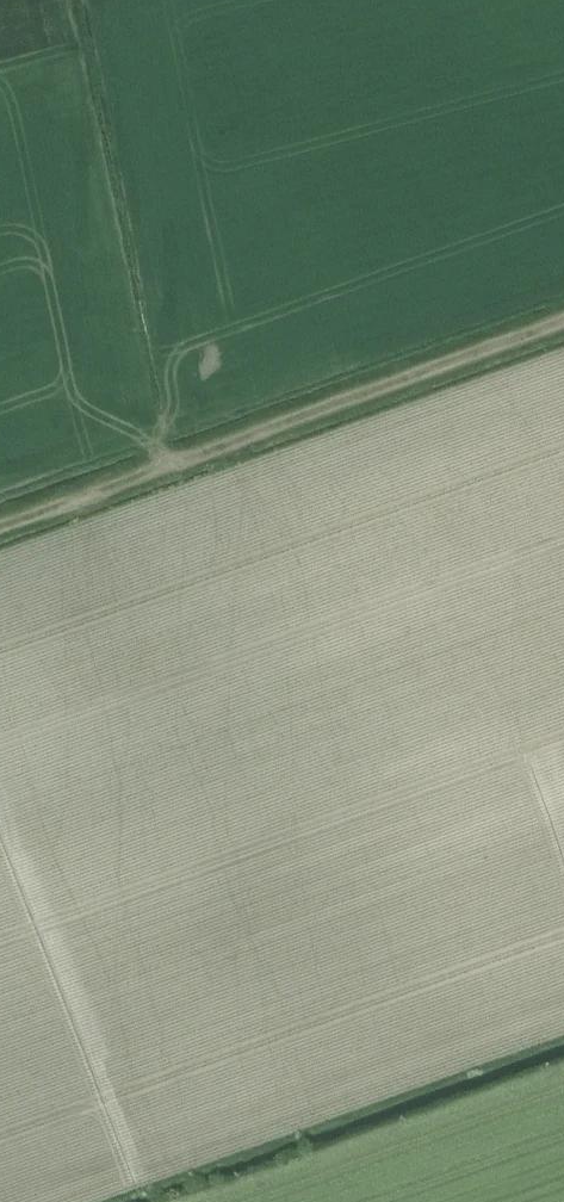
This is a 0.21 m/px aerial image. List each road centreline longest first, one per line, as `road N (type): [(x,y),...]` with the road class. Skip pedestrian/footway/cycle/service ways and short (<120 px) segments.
road 1 (track): [(563,326),(0,529)]

